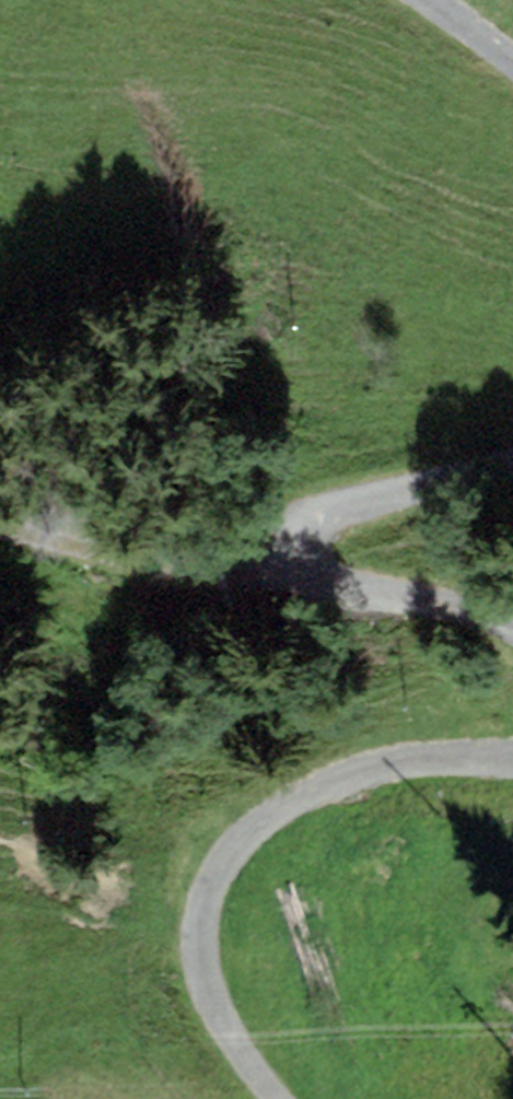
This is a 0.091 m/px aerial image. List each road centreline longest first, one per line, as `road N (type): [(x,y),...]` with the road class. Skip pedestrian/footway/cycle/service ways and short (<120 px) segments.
road 1 (unclassified): [(276,1098),(237,1046),(210,984),(205,905),(220,860),(262,820),(322,784),(392,764),(512,759)]
road 2 (unclassified): [(512,626),(321,582),(293,549),(306,520),(512,466)]
road 3 (track): [(294,556),(157,566),(0,527)]

